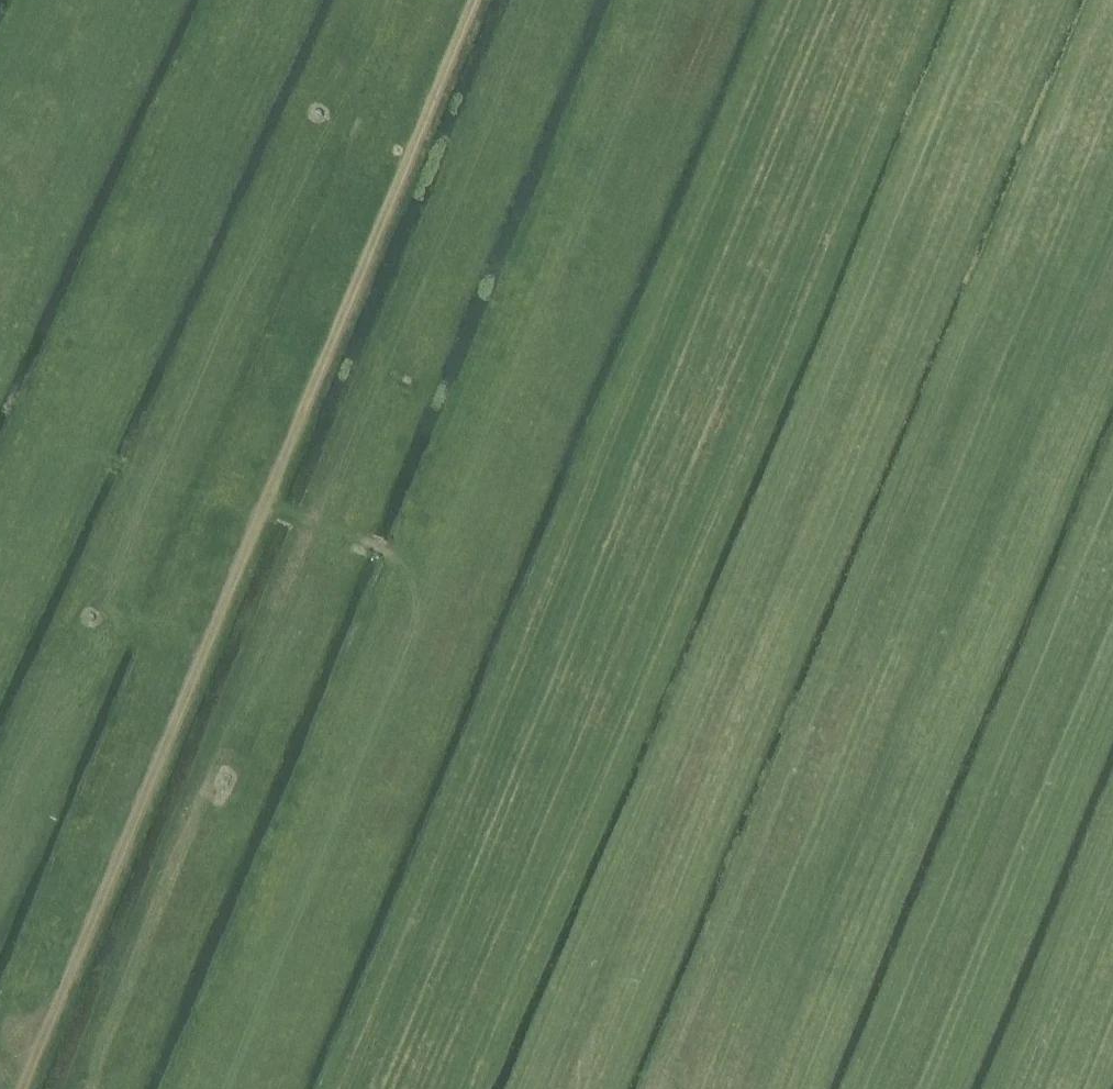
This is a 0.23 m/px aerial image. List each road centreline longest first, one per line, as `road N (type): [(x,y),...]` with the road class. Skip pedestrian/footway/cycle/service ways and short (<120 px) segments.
road 1 (track): [(477,0),(26,1088)]

